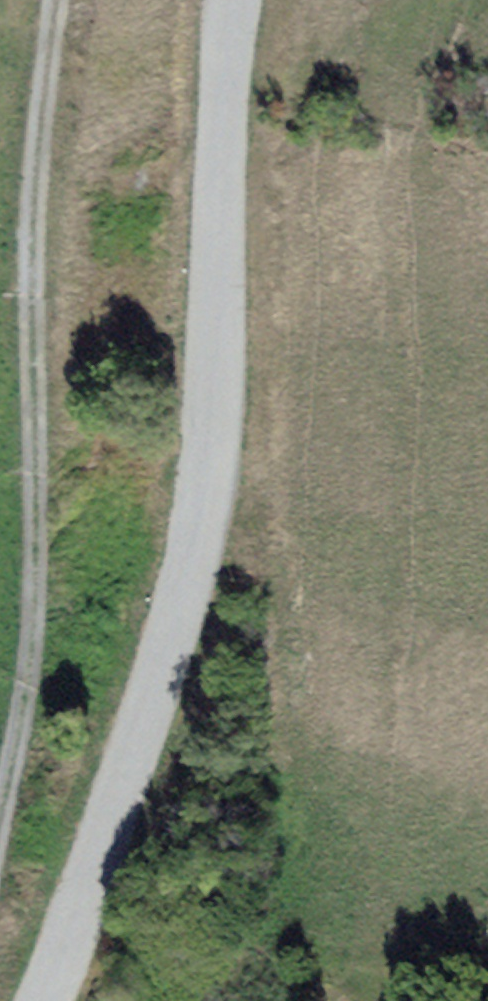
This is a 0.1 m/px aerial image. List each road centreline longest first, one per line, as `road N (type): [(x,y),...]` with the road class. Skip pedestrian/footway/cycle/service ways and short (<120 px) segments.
road 1 (tertiary): [(229,0),(201,474),(166,657),(89,880),(35,1000)]
road 2 (track): [(0,823),(23,658),(26,200),(58,0)]

